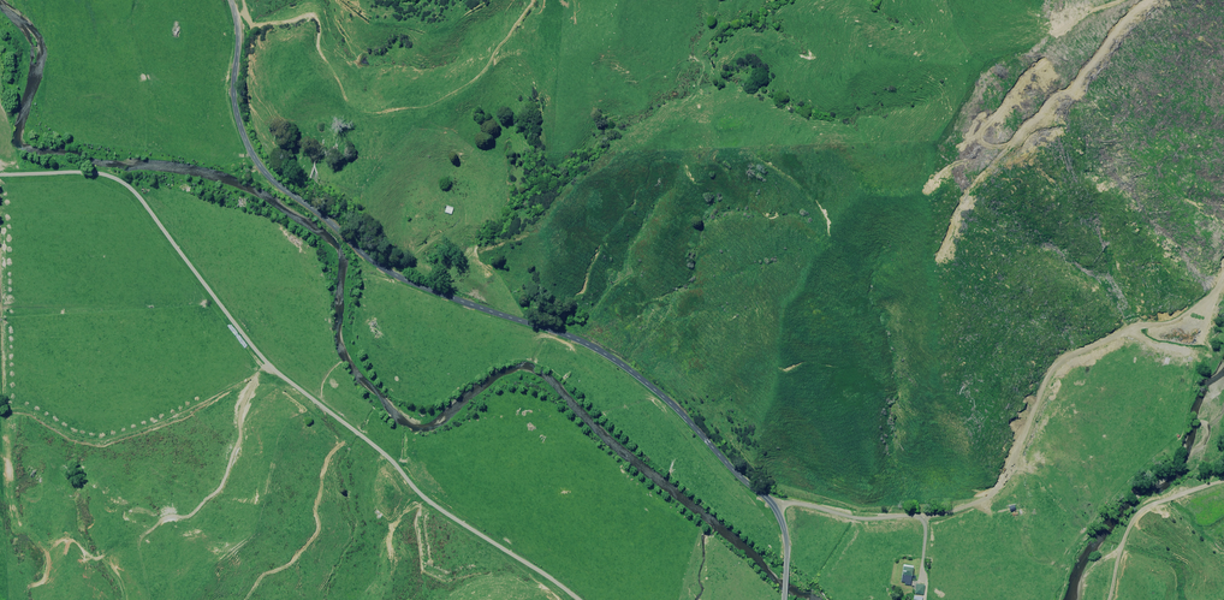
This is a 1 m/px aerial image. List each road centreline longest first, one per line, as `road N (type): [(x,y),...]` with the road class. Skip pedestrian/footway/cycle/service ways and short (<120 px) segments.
road 1 (unclassified): [(784,599),(787,544),(778,511),(677,407),(571,335),(417,287),(368,263),(276,171),(249,133),(235,91),(239,21),(228,0)]
road 2 (unclassified): [(580,599),(439,509),(382,452),(280,374),(123,177),(83,168),(0,171)]
road 3 (track): [(976,501),(1025,440),(1053,374),(1074,347),(1201,279),(1223,243)]

